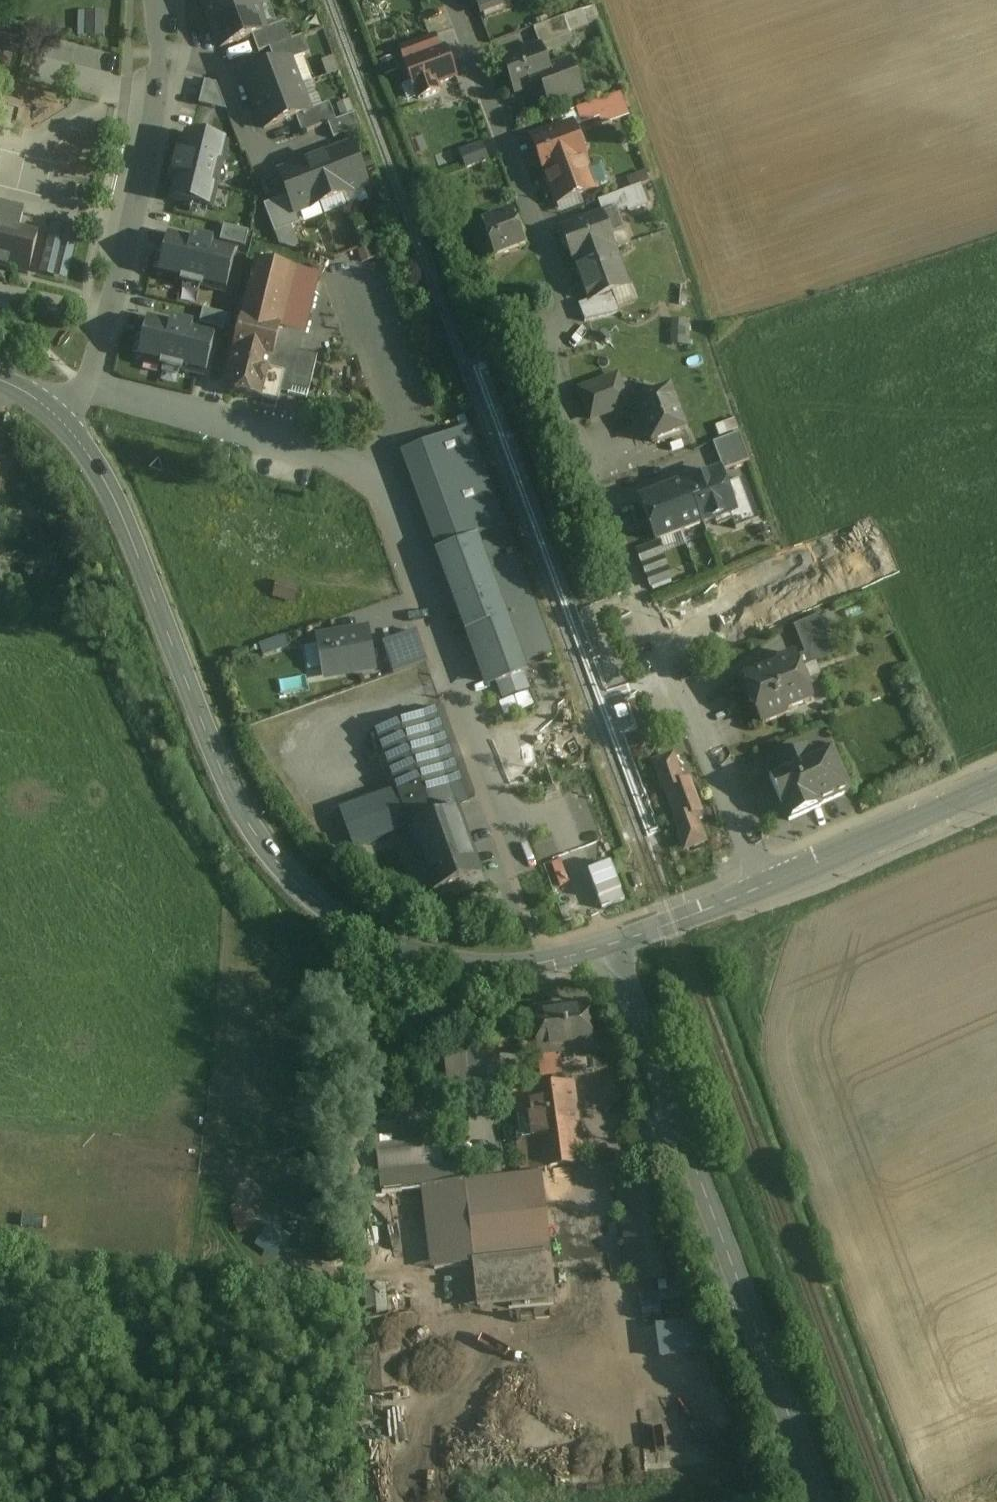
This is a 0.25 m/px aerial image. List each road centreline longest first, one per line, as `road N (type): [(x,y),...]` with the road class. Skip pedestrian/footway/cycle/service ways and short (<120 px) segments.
road 1 (residential): [(762,888),(599,501),(552,360),(564,309),(450,0)]
road 2 (secondary): [(612,946),(512,969),(431,962),(345,926),(296,886),(234,798),(114,500),(56,416)]
road 3 (residential): [(86,383),(369,472),(390,503),(526,867)]
road 4 (tertiary): [(612,946),(820,1501)]
road 5 (residential): [(86,383),(152,128),(155,0)]
road 6 (secondary): [(996,786),(762,888)]
road 7 (secondary): [(762,888),(612,946)]

